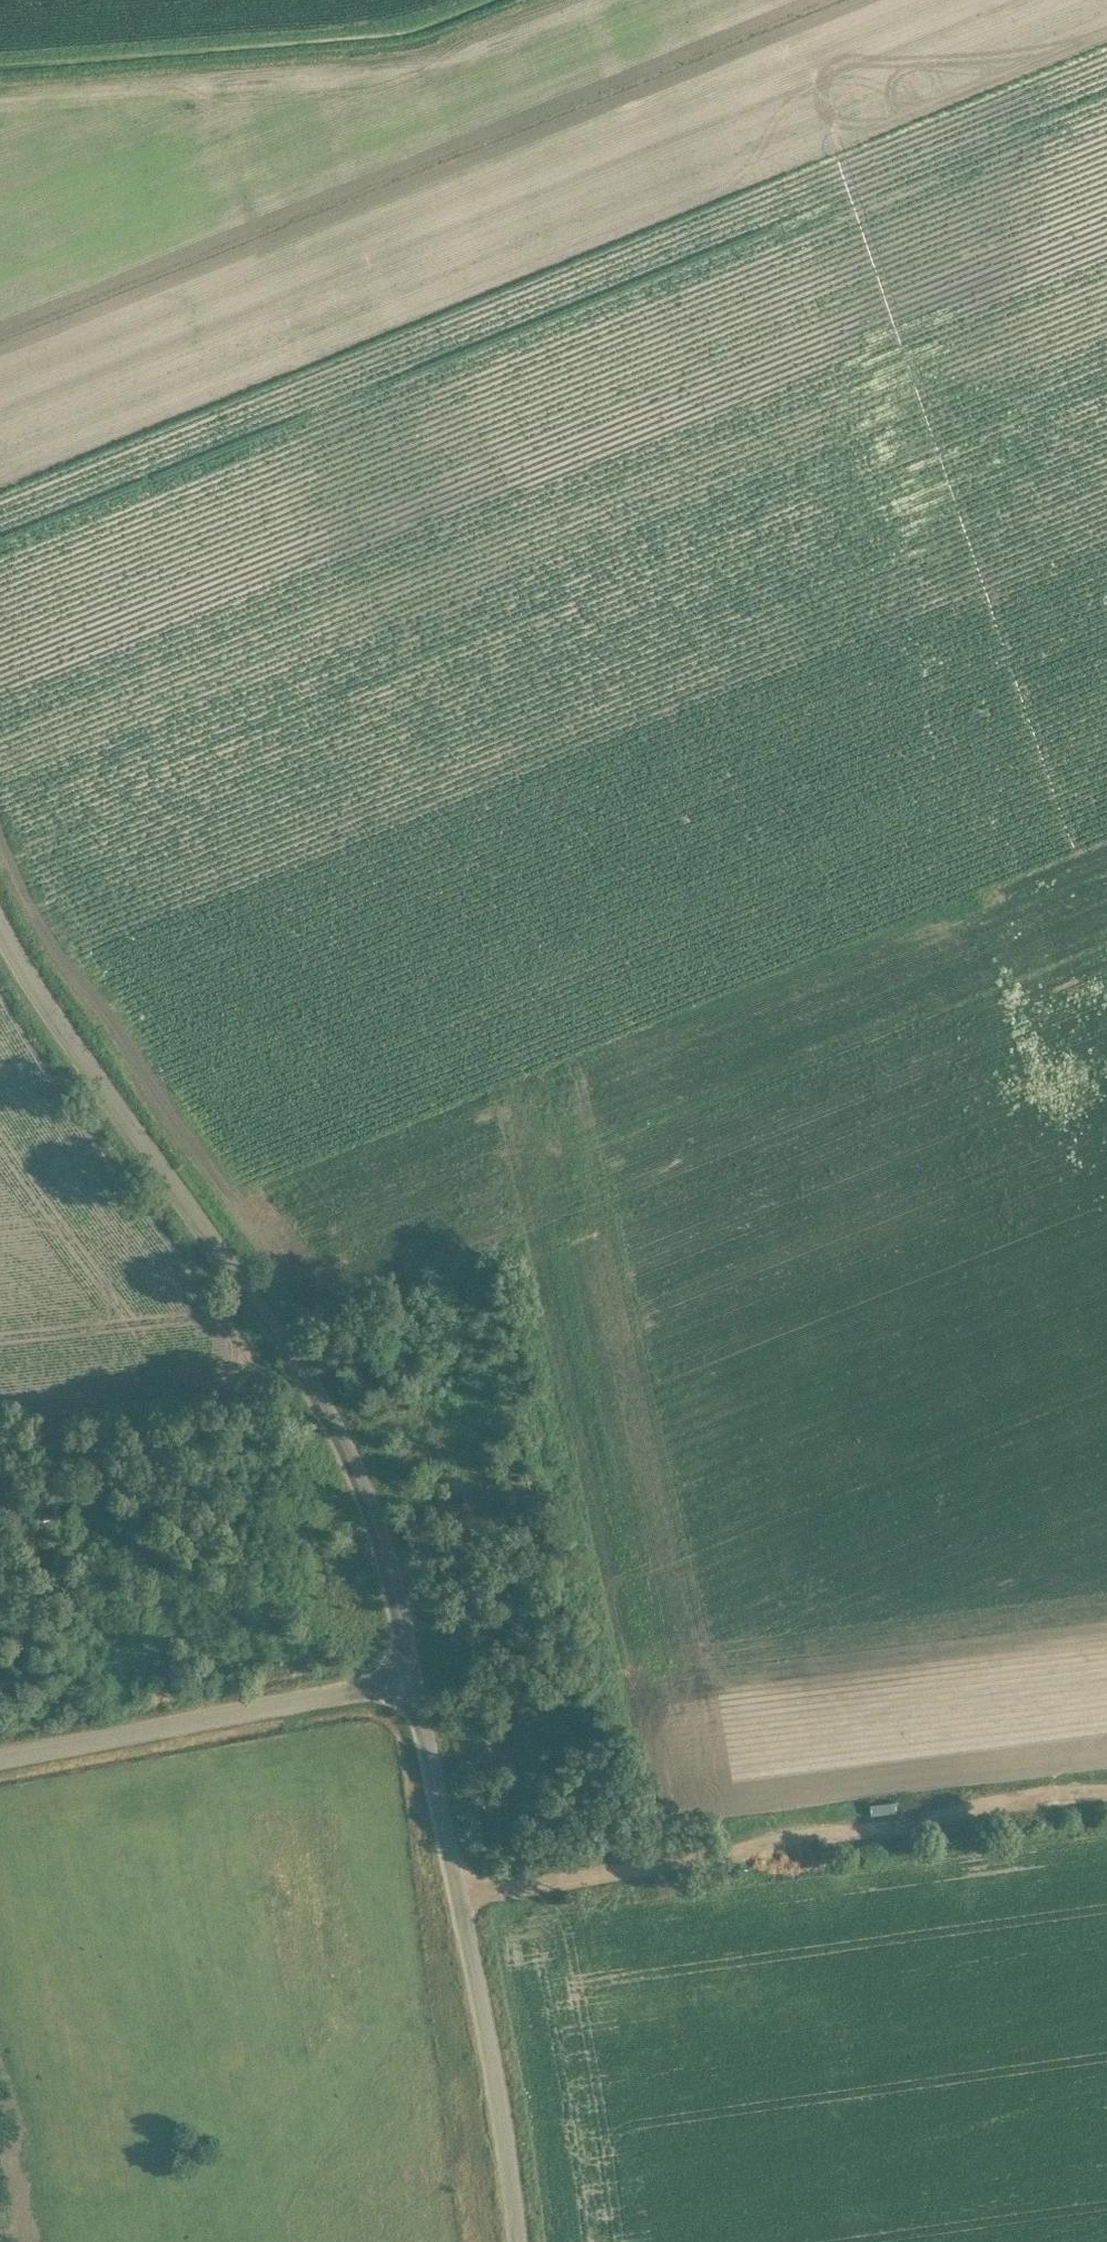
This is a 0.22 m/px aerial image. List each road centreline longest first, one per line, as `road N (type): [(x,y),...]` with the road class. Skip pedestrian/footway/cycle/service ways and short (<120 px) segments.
road 1 (unclassified): [(428,1683),(368,1479),(327,1395),(0,928)]
road 2 (track): [(467,1901),(1106,1799)]
road 3 (unclassified): [(518,2241),(428,1683)]
road 4 (unclassified): [(0,1756),(428,1683)]

